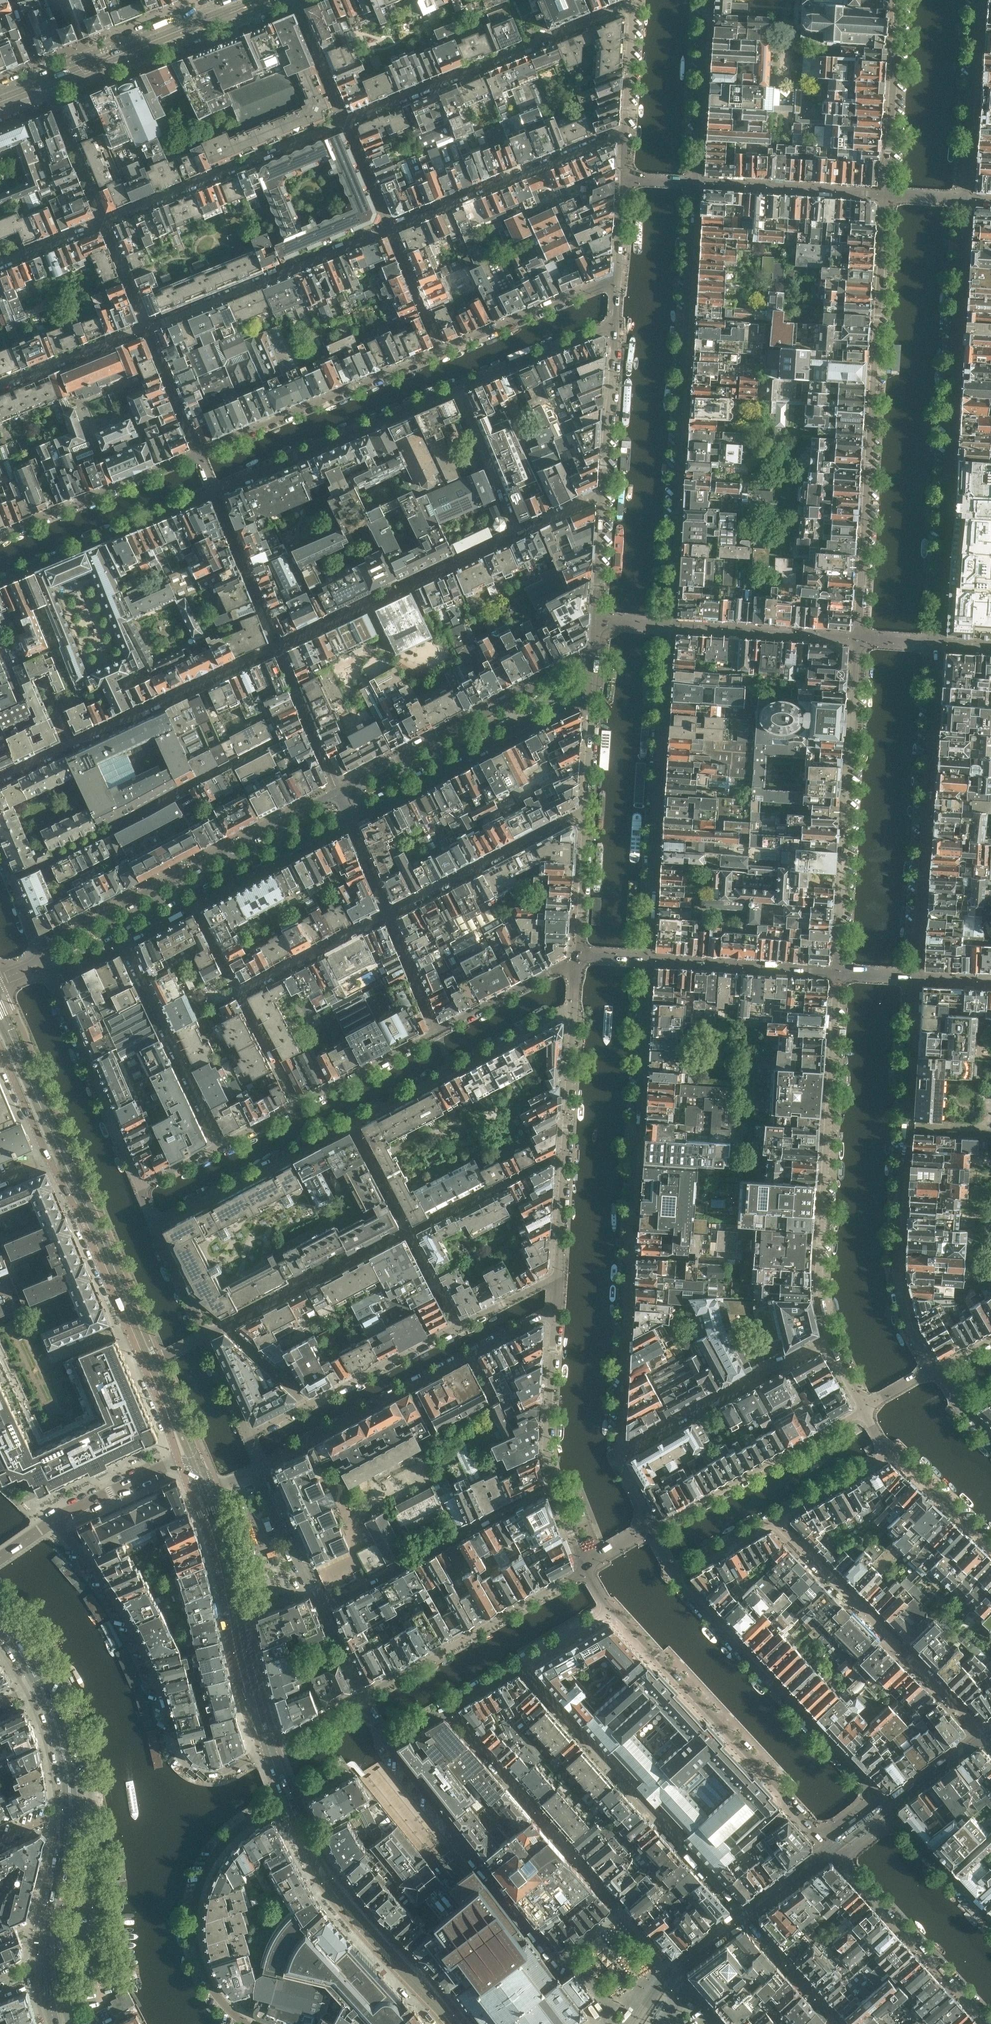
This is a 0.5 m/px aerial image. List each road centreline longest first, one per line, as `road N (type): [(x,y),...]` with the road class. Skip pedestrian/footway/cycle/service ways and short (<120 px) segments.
road 1 (residential): [(619,1452),(649,960)]
road 2 (residential): [(158,1229),(574,1012)]
road 3 (residential): [(935,643),(966,200)]
road 4 (residential): [(884,195),(856,638)]
road 5 (residential): [(665,624),(694,183)]
road 6 (residential): [(935,1370),(907,1322),(896,1262),(916,977)]
road 7 (residential): [(837,973),(819,1293),(829,1340)]
road 8 (residential): [(261,1752),(215,1775),(182,1761),(135,1631),(55,1522)]
road 9 (residential): [(0,1045),(145,1366)]
road 10 (residential): [(338,793),(41,952)]
road 11 (residential): [(649,960),(665,624)]
road 12 (residential): [(856,638),(837,973)]
road 13 (residential): [(916,977),(935,643)]
road 14 (residential): [(262,1466),(555,1309)]
road 15 (residential): [(634,7),(346,122)]
road 16 (residential): [(777,1518),(990,1742)]
road 17 (residential): [(279,646),(0,779)]
road 18 (residential): [(611,1611),(812,1828)]
road 19 (residential): [(593,662),(338,793)]
road 20 (residential): [(865,1784),(678,1576)]
road 21 (residential): [(282,1807),(222,1846),(194,1908),(203,1971),(248,2023)]
road 22 (residential): [(349,821),(591,698)]
road 23 (residential): [(386,1744),(551,1955)]
road 24 (residential): [(192,1495),(261,1752)]
road 25 (residential): [(442,351),(198,453)]
road 26 (residential): [(214,491),(457,389)]
road 27 (residential): [(390,228),(146,325)]
road 28 (residential): [(346,122),(104,223)]
road 29 (residential): [(386,1744),(611,1611)]
road 30 (residential): [(323,1608),(551,1484)]
road 31 (residential): [(585,1568),(362,1697)]
road 32 (residential): [(626,132),(390,228)]
road 33 (residential): [(602,496),(518,534),(457,389)]
road 34 (residential): [(863,1410),(652,1529)]
road 35 (residential): [(619,1452),(829,1340)]
road 36 (residential): [(458,1328),(248,1431)]
road 37 (residential): [(48,969),(138,1183)]
road 38 (residential): [(0,581),(214,491)]
road 39 (residential): [(206,1337),(409,1233)]
road 40 (residential): [(220,1142),(123,938)]
road 41 (tertiary): [(47,83),(255,0)]
road 42 (residential): [(586,810),(387,911)]
road 43 (residential): [(0,536),(198,453)]
road 44 (residential): [(850,1868),(989,2023)]
road 45 (residential): [(966,200),(979,0)]
road 46 (residential): [(898,0),(884,195)]
road 47 (residential): [(856,638),(665,624)]
road 48 (residential): [(694,183),(884,195)]
road 49 (residential): [(618,282),(442,351)]
road 50 (residential): [(649,960),(837,973)]
road 51 (residential): [(694,183),(707,0)]
road 52 (residential): [(193,902),(349,821)]
road 53 (residential): [(555,1309),(551,1484)]
road 54 (residential): [(409,1233),(565,1159)]
road 55 (residential): [(387,911),(239,992)]
road 56 (residential): [(279,646),(214,491)]
road 57 (residential): [(457,389),(614,329)]
road 58 (residential): [(614,329),(602,496)]
road 59 (residential): [(436,1031),(294,1105)]
road 60 (residential): [(242,1645),(206,1489)]
road 61 (residential): [(146,325),(0,387)]
road 62 (residential): [(338,793),(279,646)]
road 63 (residential): [(577,959),(436,1031)]
road 64 (residential): [(262,1466),(323,1608)]
road 65 (residential): [(104,223),(47,83)]
road 66 (residential): [(586,810),(577,959)]
road 67 (residential): [(574,1012),(565,1159)]
road 68 (residential): [(180,1460),(55,1522)]
road 69 (residential): [(146,325),(198,453)]
road 70 (residential): [(890,1454),(990,1547)]
road 71 (primary): [(72,1815),(60,1738),(40,1683)]
road 72 (residential): [(390,228),(442,351)]
road 73 (residential): [(296,0),(346,122)]
road 74 (residential): [(990,1921),(903,1823)]
road 75 (residential): [(777,1518),(890,1454)]
road 76 (residential): [(387,911),(436,1031)]
road 77 (residential): [(602,496),(597,622)]
road 78 (residential): [(239,992),(294,1105)]
road 79 (residential): [(634,7),(626,132)]

